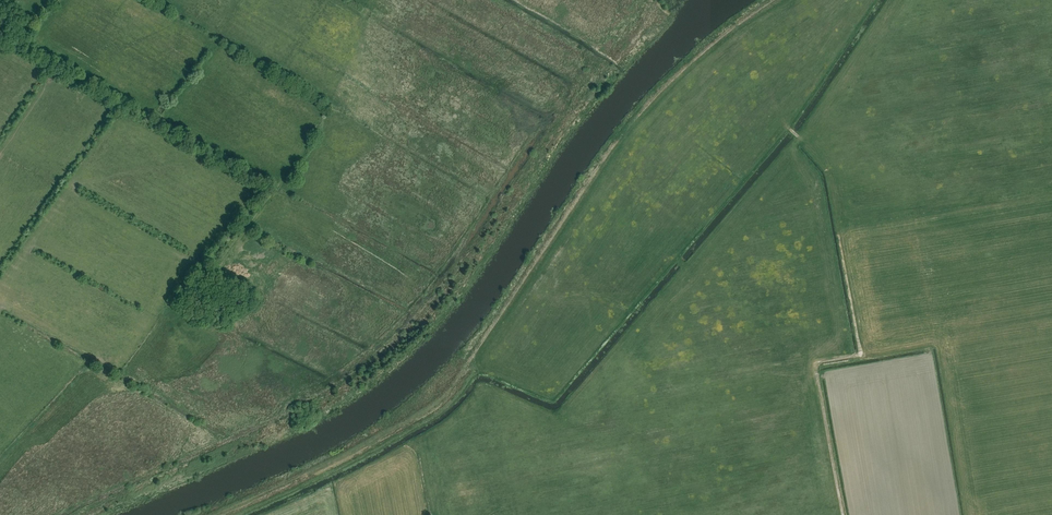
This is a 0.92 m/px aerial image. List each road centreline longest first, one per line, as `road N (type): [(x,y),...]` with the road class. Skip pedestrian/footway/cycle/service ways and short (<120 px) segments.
road 1 (track): [(929,345),(817,364),(843,514)]

